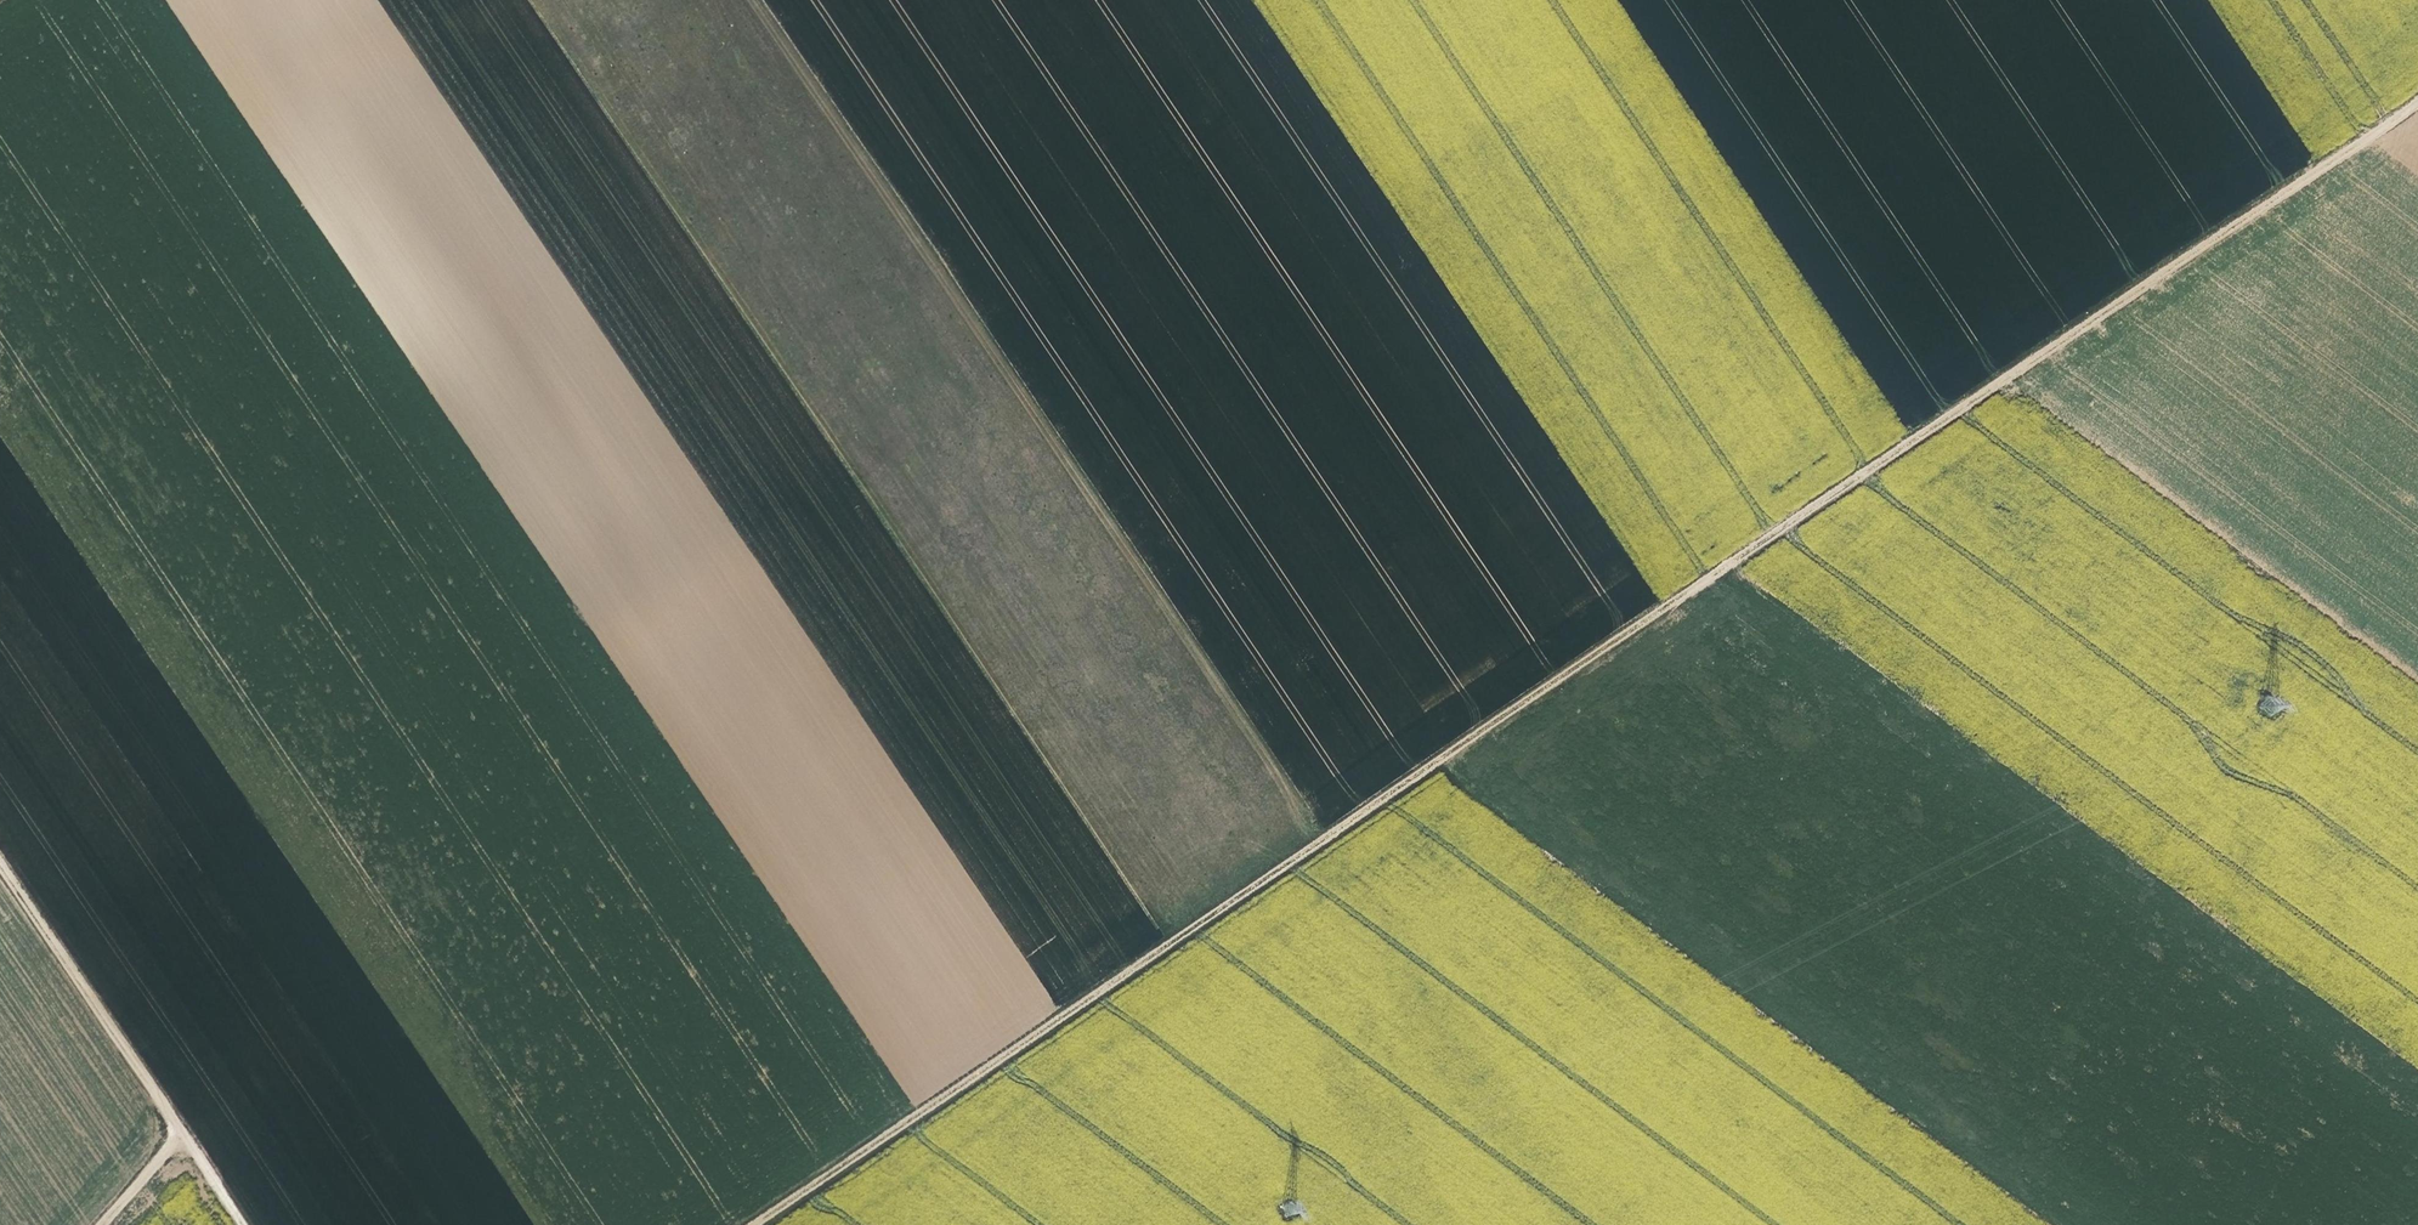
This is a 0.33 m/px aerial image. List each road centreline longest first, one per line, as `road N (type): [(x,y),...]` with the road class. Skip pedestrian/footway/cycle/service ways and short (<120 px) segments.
road 1 (track): [(2417,98),(752,1224)]
road 2 (track): [(241,1224),(0,863)]
road 3 (track): [(97,1224),(180,1131)]

